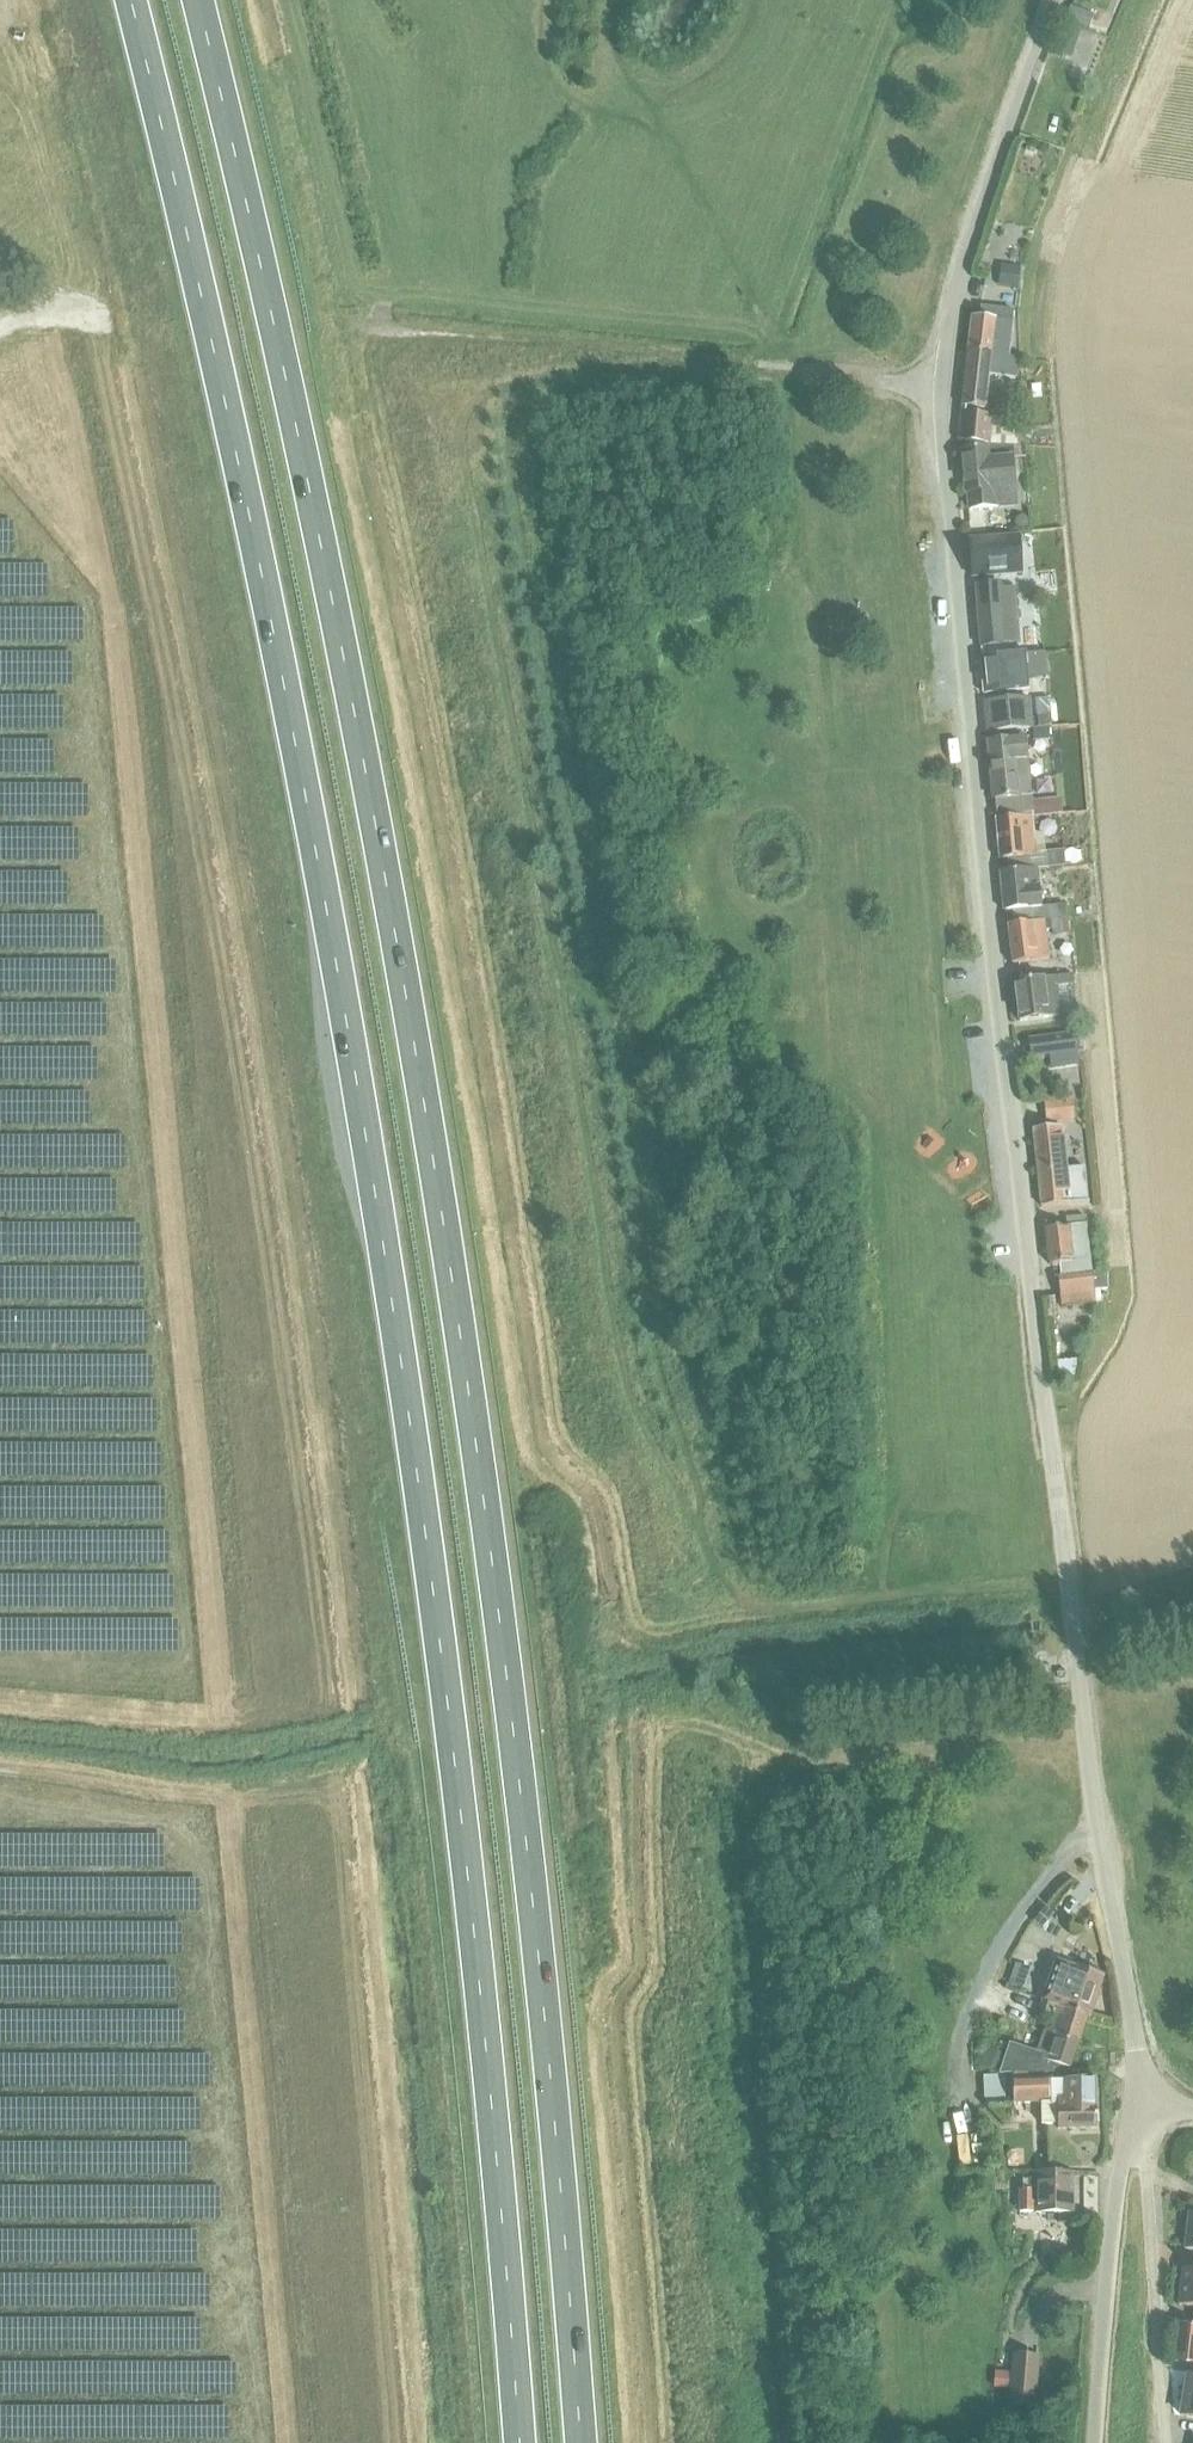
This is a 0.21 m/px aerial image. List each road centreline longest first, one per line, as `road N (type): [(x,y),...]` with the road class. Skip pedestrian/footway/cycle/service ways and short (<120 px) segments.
road 1 (trunk): [(130,0),(274,633),(385,1251),(480,1988),(521,2442)]
road 2 (trunk): [(581,2442),(548,2045),(466,1368),(361,743),(201,0)]
road 3 (residential): [(1139,2102),(1085,1729),(937,486),(951,279),(1054,0)]
road 4 (track): [(941,385),(358,327)]
road 5 (track): [(542,0),(545,75),(558,95),(598,119),(634,114),(654,126),(782,351),(782,370)]
road 6 (residential): [(1094,2442),(1114,2186),(1139,2102)]
road 7 (residential): [(1167,2442),(1139,2102)]

